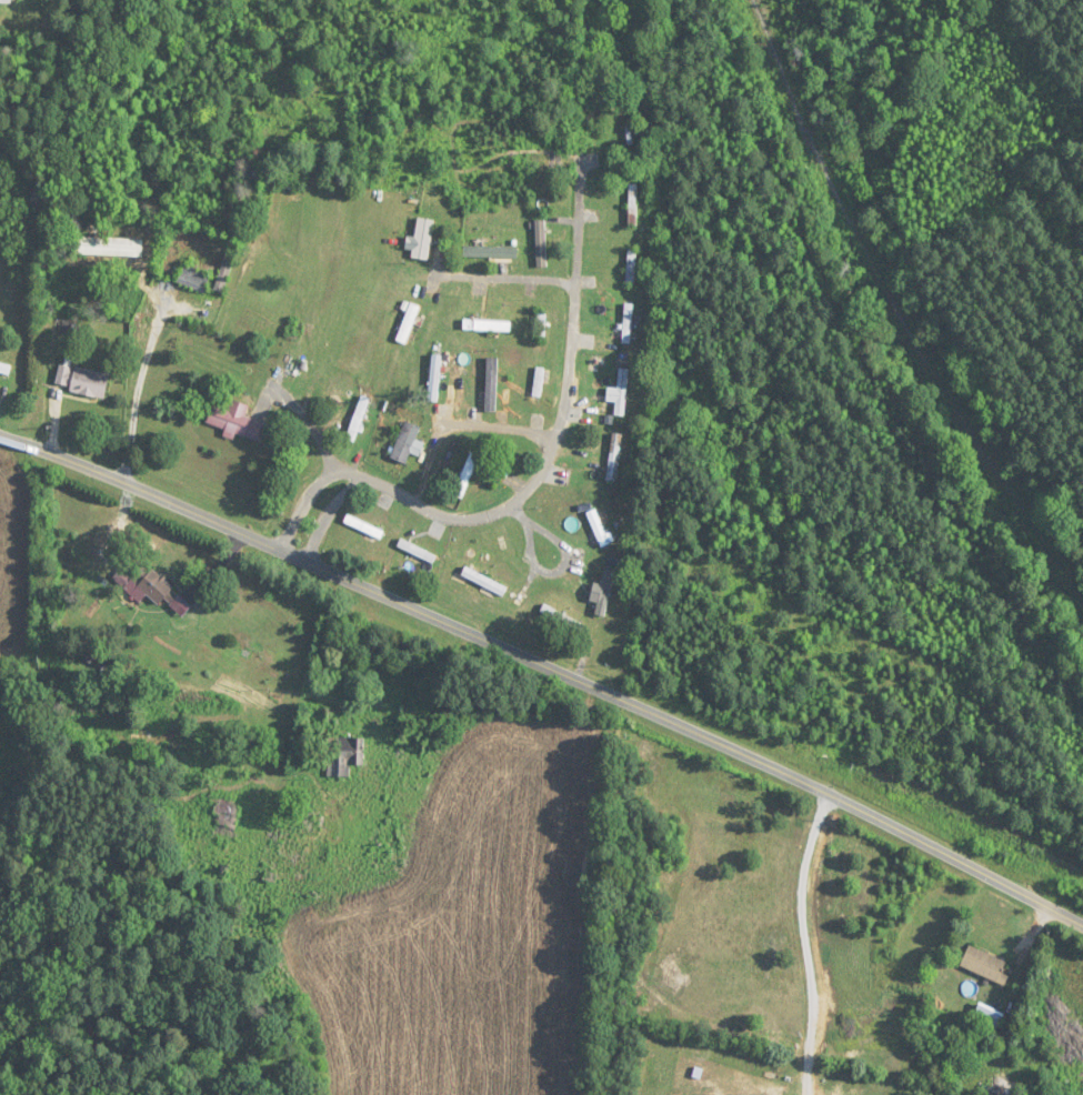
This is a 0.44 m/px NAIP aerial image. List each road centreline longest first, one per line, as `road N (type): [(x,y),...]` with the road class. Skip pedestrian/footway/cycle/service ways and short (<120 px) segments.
road 1 (residential): [(1082,926),(510,651),(0,439)]

